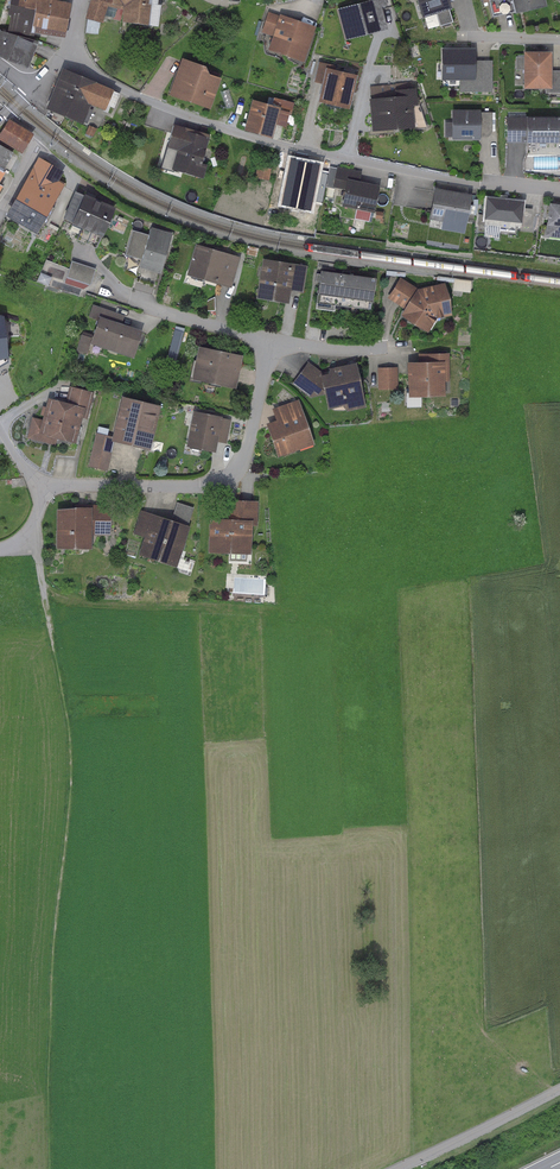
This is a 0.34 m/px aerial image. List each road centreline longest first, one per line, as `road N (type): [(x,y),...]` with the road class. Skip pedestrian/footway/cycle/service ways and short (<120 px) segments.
road 1 (residential): [(272,341),(246,448),(225,480),(54,486),(45,489),(23,540),(0,549)]
road 2 (track): [(43,589),(94,603),(273,610)]
road 3 (track): [(559,1088),(398,1168)]

